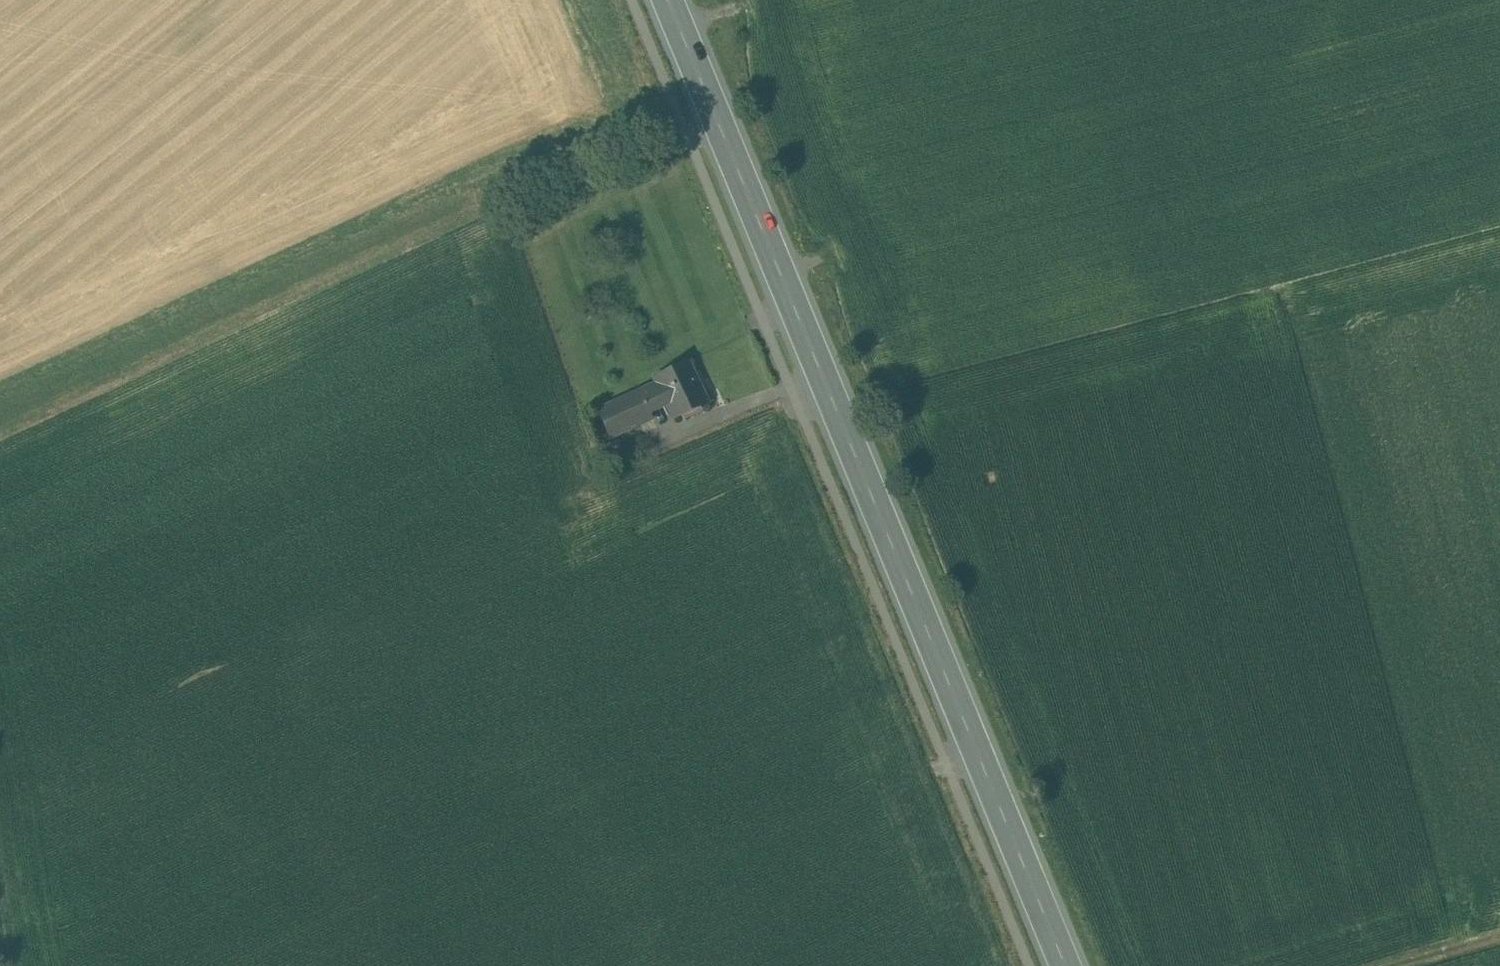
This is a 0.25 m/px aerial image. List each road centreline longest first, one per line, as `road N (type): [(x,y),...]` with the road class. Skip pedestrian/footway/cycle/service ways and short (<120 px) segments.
road 1 (primary): [(673,0),(1067,965)]
road 2 (track): [(722,123),(514,215)]

